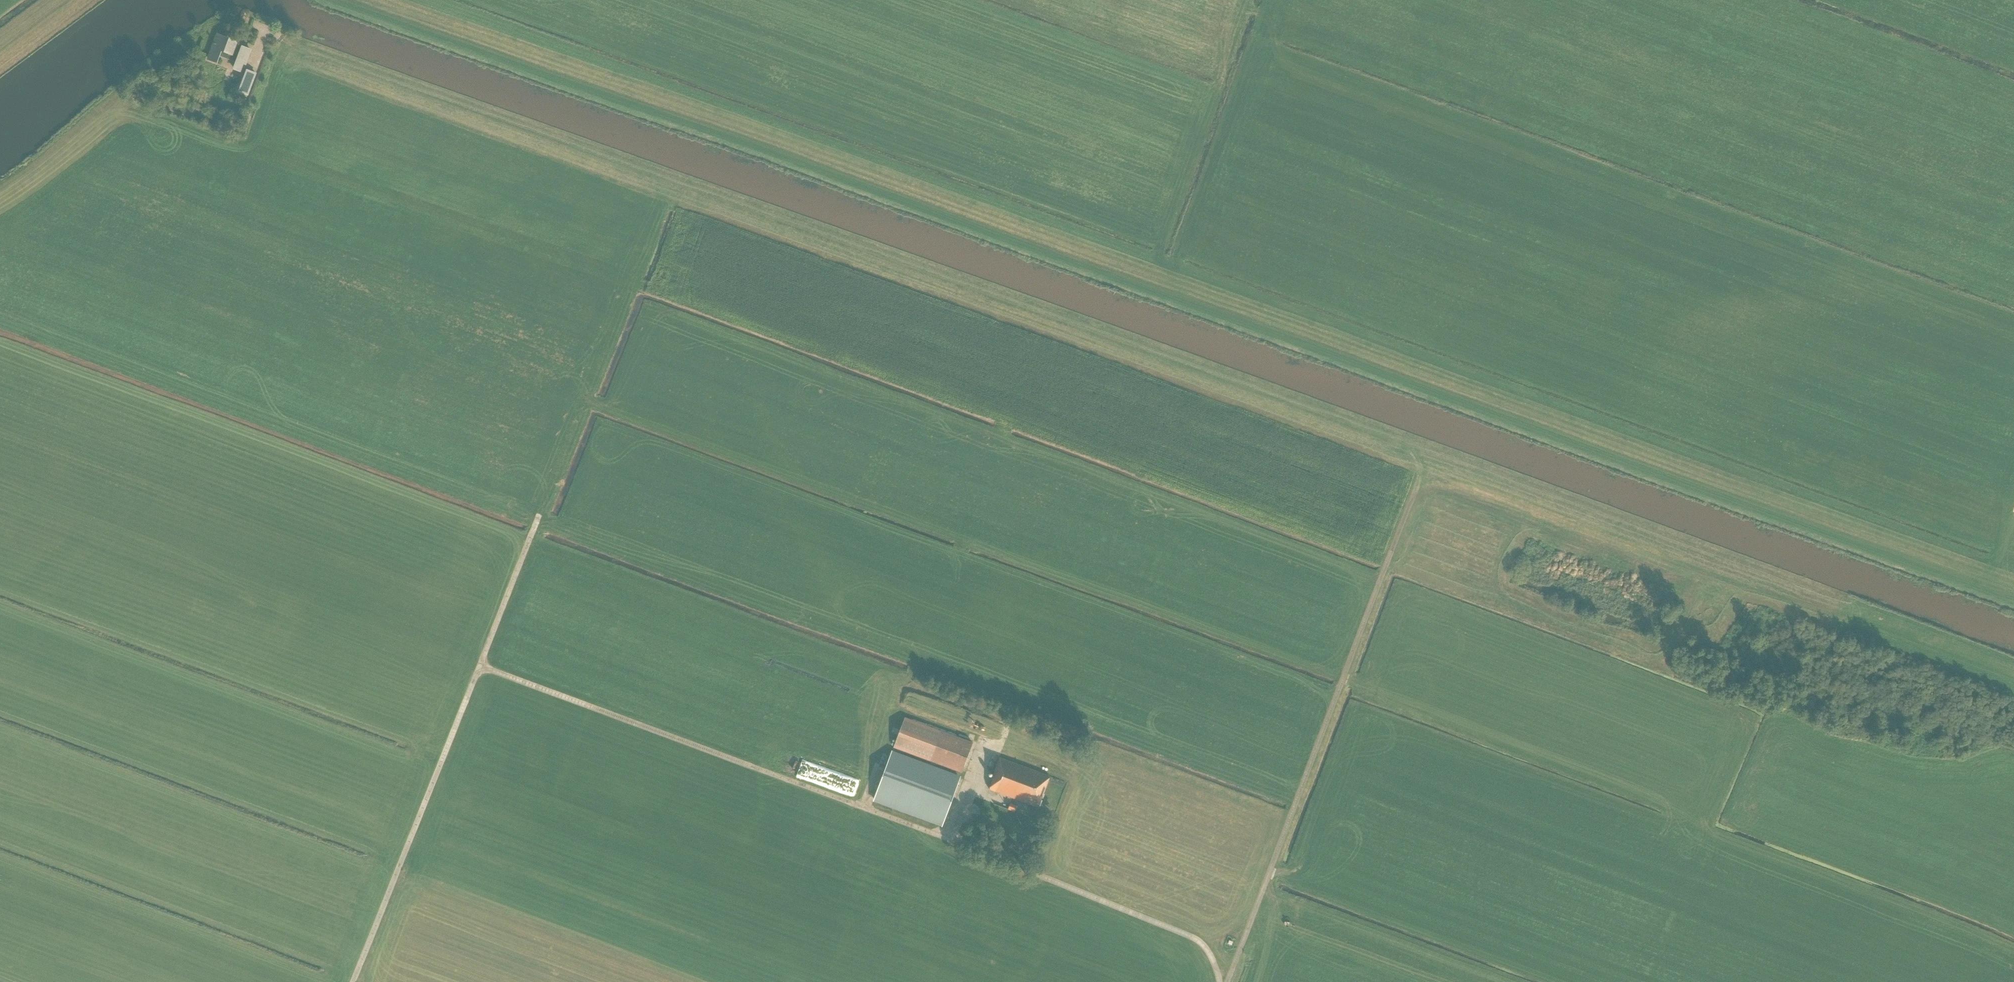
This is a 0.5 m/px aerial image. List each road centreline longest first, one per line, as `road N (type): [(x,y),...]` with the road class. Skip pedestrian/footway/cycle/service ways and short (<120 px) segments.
road 1 (track): [(1230,981),(1420,477),(1412,450),(273,37)]
road 2 (unclassified): [(1218,981),(1195,942),(950,838)]

